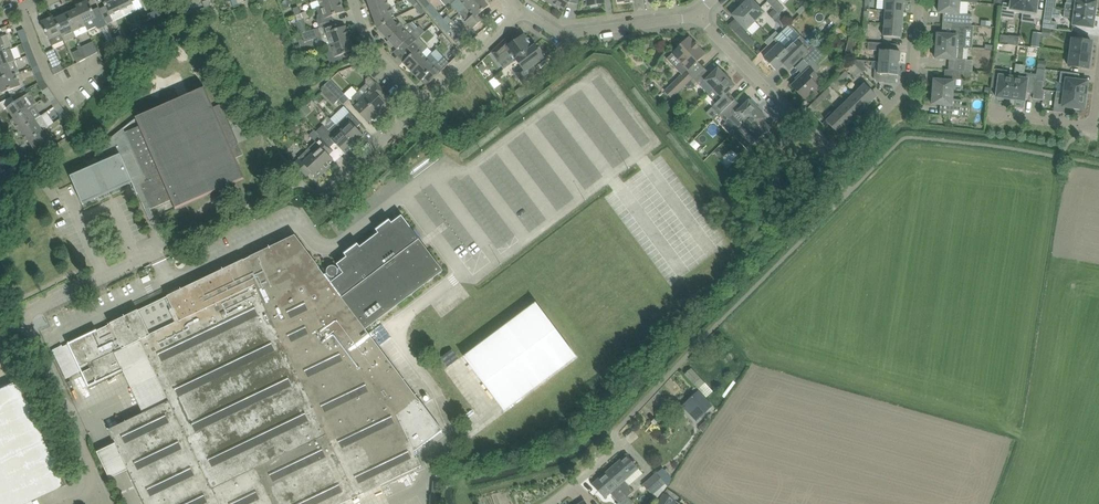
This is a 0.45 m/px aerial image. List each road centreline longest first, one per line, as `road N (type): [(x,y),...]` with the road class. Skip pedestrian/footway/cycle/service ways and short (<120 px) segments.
road 1 (residential): [(701,16),(825,148),(837,151),(911,86),(920,0)]
road 2 (residential): [(701,16),(565,34),(520,8)]
road 3 (unclassified): [(22,322),(98,495)]
road 4 (residential): [(22,322),(35,307),(154,254)]
road 5 (residential): [(422,104),(520,8)]
road 6 (residential): [(1007,114),(1092,128),(1098,79)]
road 7 (residential): [(327,194),(422,104)]
road 8 (residential): [(422,104),(369,47),(353,0)]

